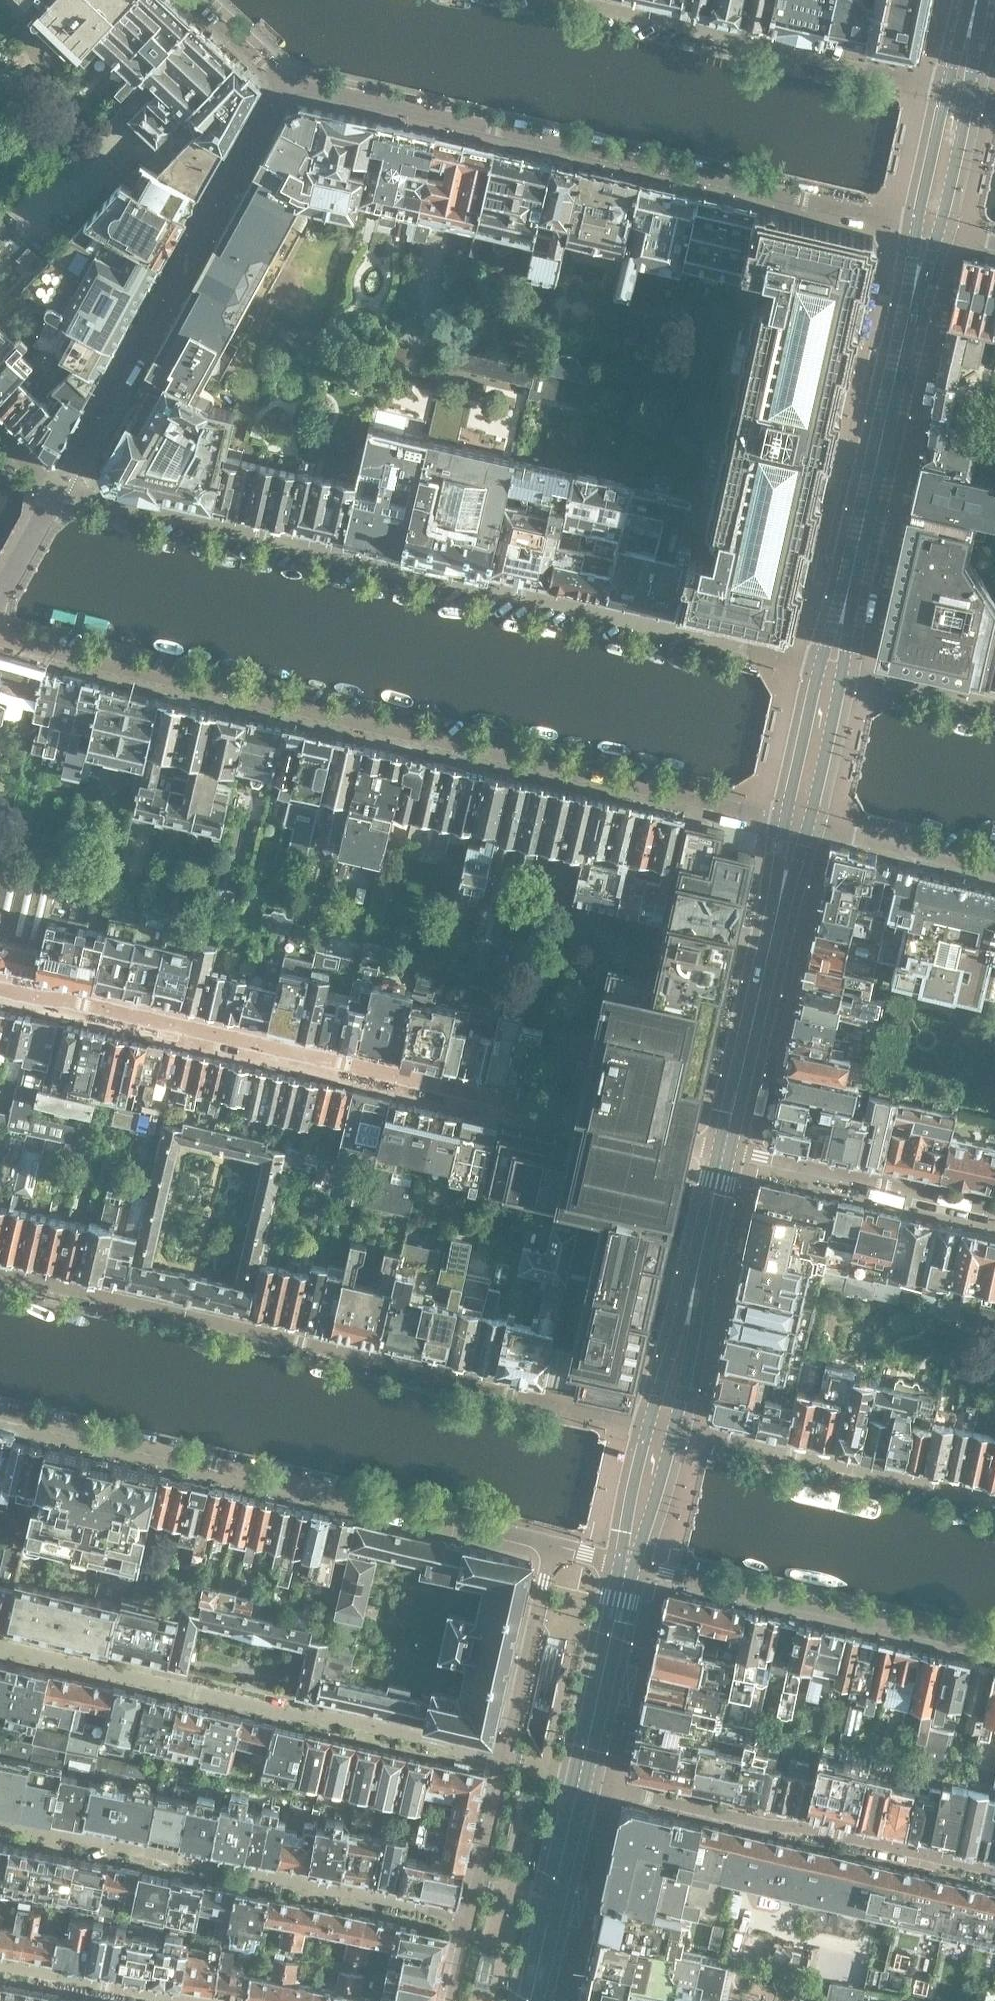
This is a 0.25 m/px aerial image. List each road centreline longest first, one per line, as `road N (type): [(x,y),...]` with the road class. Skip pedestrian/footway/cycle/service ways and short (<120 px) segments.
road 1 (residential): [(0,641),(800,820)]
road 2 (residential): [(834,663),(62,486)]
road 3 (residential): [(726,1151),(0,987)]
road 4 (residential): [(664,1427),(0,1272)]
road 5 (residential): [(284,85),(931,225)]
road 6 (residential): [(0,1420),(552,1543)]
road 7 (residential): [(0,1646),(506,1761)]
road 8 (residential): [(470,1918),(0,1824)]
road 9 (residential): [(62,486),(284,85)]
road 10 (residential): [(994,1876),(579,1781)]
road 11 (residential): [(960,89),(566,0)]
road 12 (residential): [(629,1563),(994,1656)]
road 13 (residential): [(994,1504),(664,1427)]
road 14 (residential): [(919,280),(848,599)]
road 15 (residential): [(994,1212),(726,1151)]
road 16 (residential): [(782,893),(726,1151)]
road 17 (residential): [(530,2000),(579,1781)]
road 18 (residential): [(579,1781),(629,1563)]
road 19 (residential): [(506,1761),(552,1543)]
road 20 (residential): [(800,820),(994,865)]
road 21 (residential): [(166,2000),(0,1969)]
road 22 (residential): [(994,701),(834,663)]
road 23 (residential): [(470,1918),(506,1761)]
road 24 (residential): [(800,820),(834,663)]
road 25 (residential): [(726,1151),(691,1304)]
road 26 (residential): [(629,1563),(664,1427)]
road 27 (residential): [(931,225),(960,89)]
road 28 (residential): [(691,1304),(657,1399),(664,1427)]
road 29 (residential): [(664,1427),(681,1400),(691,1304)]
road 30 (residential): [(191,0),(284,85)]

